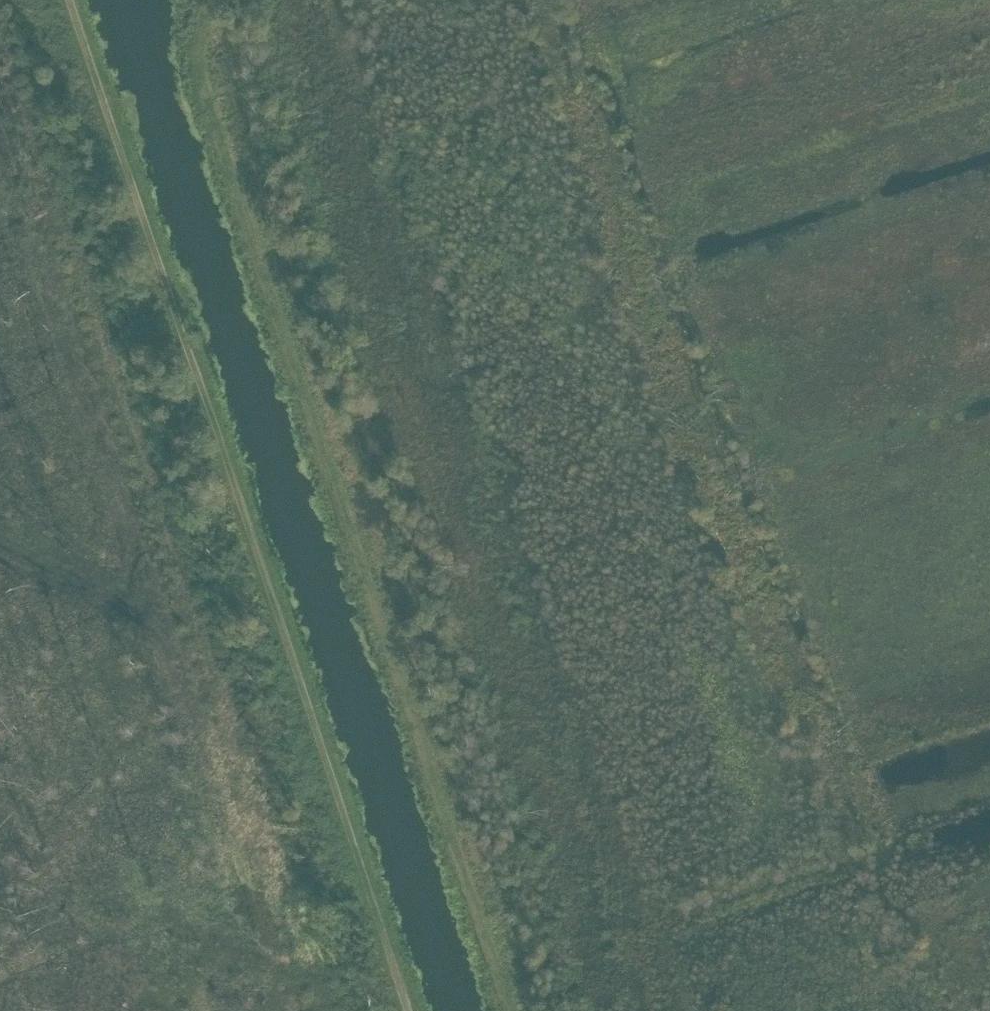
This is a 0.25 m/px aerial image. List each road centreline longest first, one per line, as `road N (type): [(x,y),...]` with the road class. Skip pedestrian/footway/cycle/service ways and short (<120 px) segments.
road 1 (track): [(407,1010),(70,0)]

